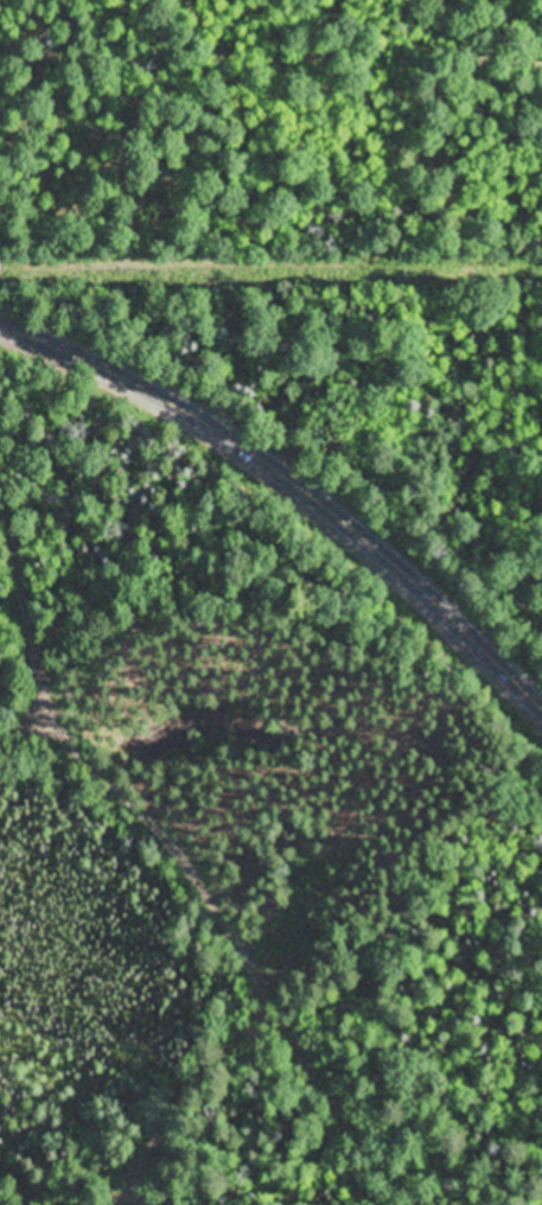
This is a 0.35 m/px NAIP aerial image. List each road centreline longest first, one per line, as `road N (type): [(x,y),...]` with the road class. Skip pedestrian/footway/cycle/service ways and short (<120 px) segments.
road 1 (residential): [(440,1204),(389,1154),(291,1025),(266,967),(183,841),(66,725),(43,653),(0,435)]
road 2 (secondary): [(541,691),(433,585),(259,446),(119,351),(0,310)]
road 3 (residential): [(0,249),(541,261)]

